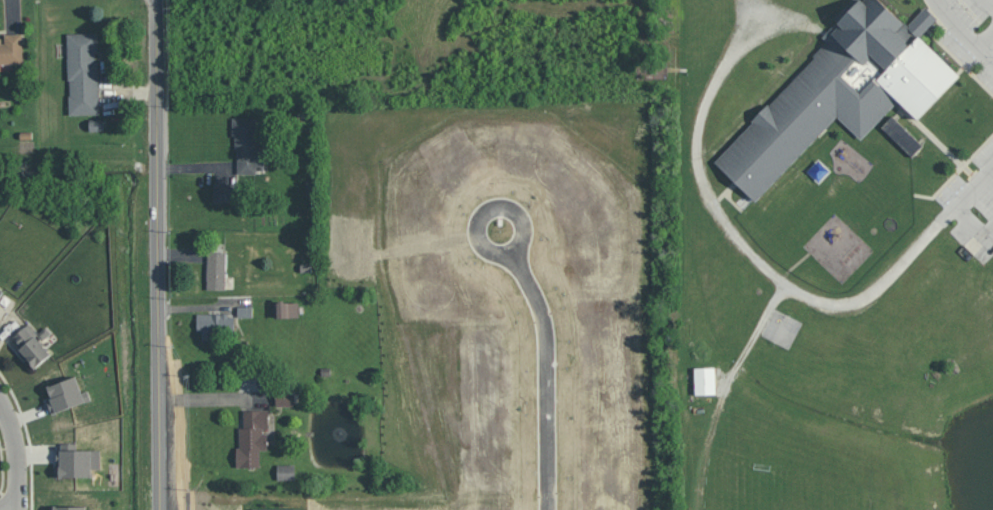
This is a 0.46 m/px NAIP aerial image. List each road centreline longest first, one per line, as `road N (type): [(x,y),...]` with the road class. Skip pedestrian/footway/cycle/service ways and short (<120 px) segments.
road 1 (tertiary): [(162,509),(154,0)]

